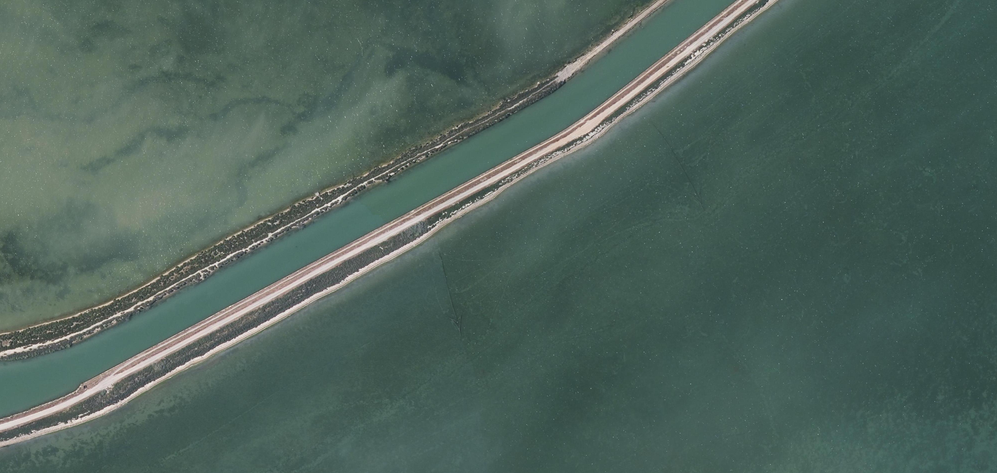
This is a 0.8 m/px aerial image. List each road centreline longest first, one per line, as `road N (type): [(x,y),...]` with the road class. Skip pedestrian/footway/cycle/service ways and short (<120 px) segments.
road 1 (track): [(754,0),(587,128),(57,409),(0,426)]
road 2 (track): [(0,351),(87,333),(481,122),(663,0)]

